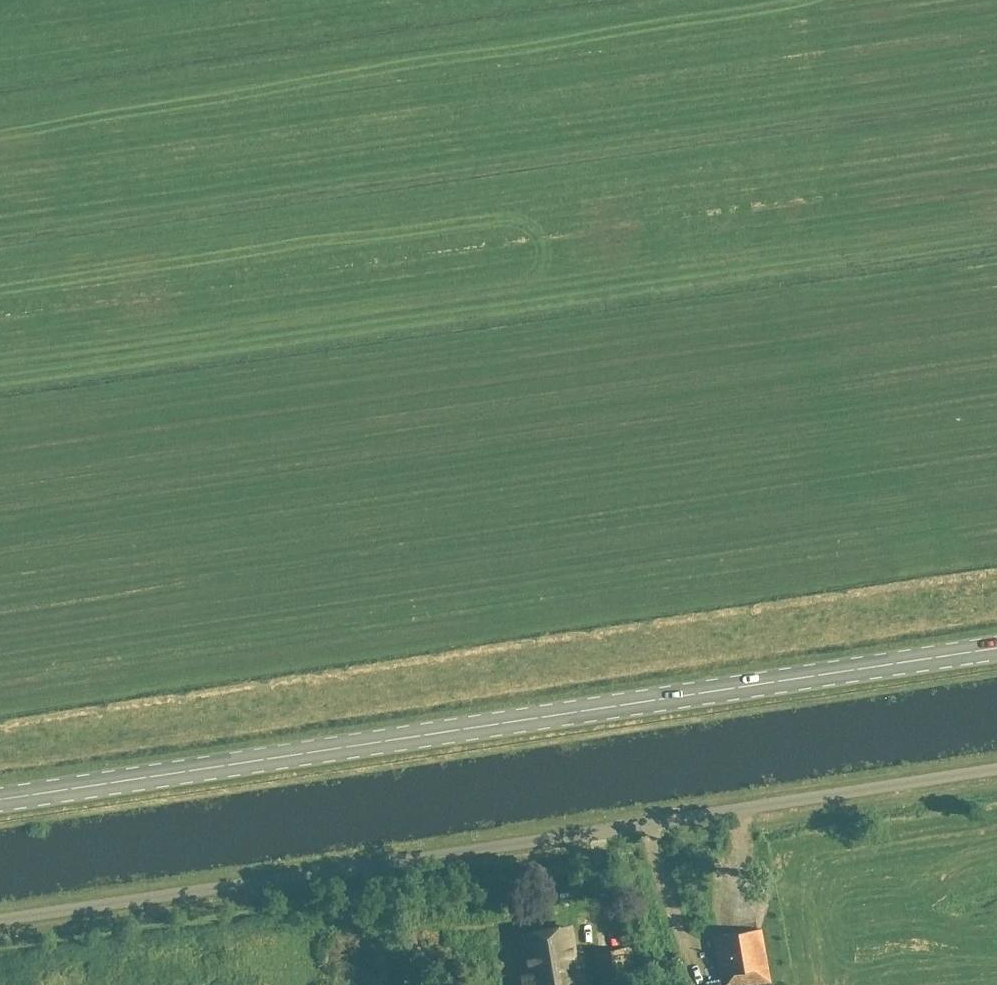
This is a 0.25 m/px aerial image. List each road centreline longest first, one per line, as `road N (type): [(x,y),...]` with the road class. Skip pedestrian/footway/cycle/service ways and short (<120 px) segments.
road 1 (primary): [(996,649),(0,801)]
road 2 (unclassified): [(0,922),(996,770)]

